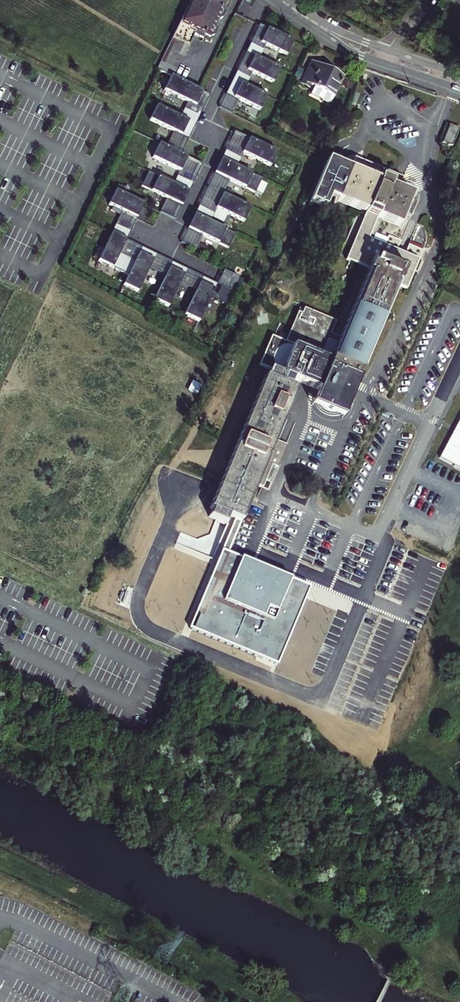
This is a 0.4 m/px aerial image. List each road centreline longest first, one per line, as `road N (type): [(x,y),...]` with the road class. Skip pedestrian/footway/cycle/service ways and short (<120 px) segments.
road 1 (tertiary): [(281,0),(362,49),(459,83)]

